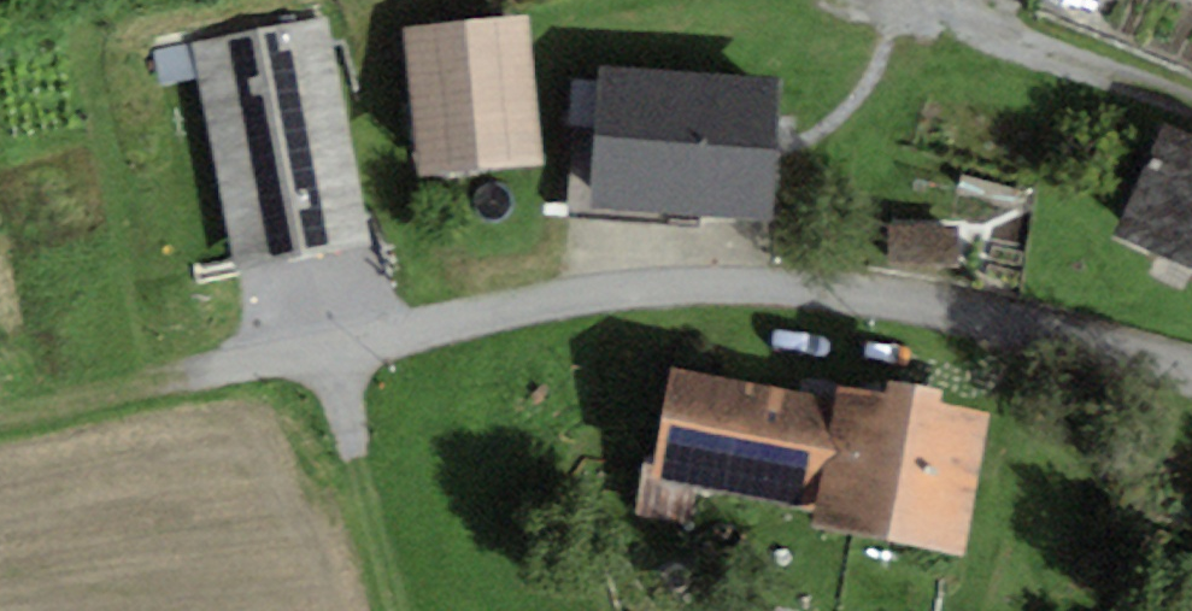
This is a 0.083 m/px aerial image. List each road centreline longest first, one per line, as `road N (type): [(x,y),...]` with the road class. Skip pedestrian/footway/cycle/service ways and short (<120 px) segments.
road 1 (residential): [(1191,370),(983,310),(758,284),(510,307),(181,378)]
road 2 (track): [(332,345),(402,610)]
road 3 (track): [(0,423),(181,378)]

